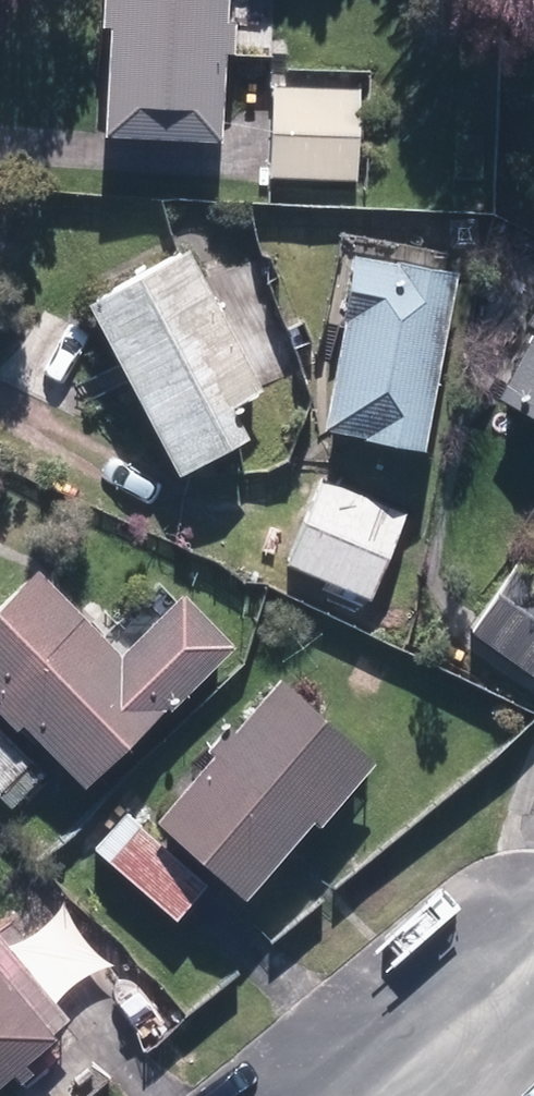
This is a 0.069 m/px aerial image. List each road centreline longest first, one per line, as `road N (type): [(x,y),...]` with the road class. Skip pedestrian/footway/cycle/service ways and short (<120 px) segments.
road 1 (residential): [(317,1095),(512,975)]

